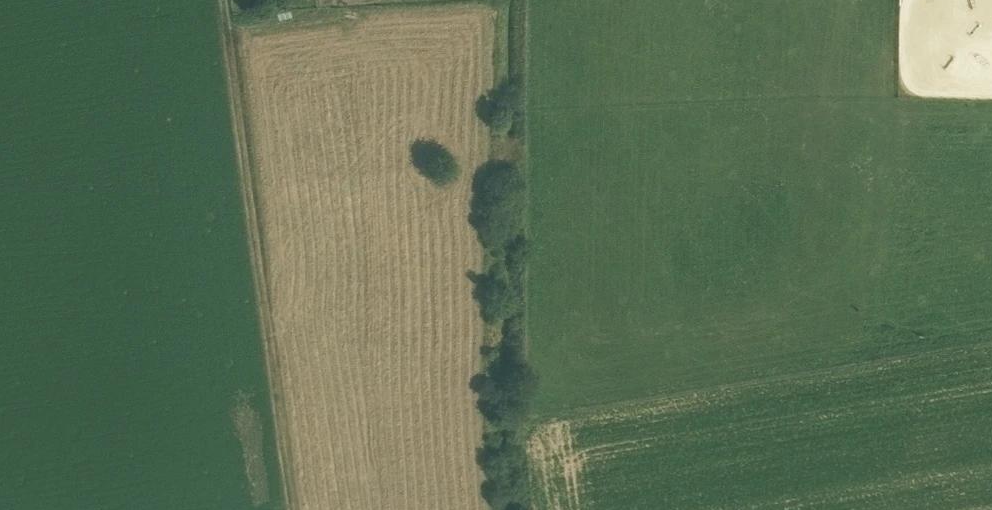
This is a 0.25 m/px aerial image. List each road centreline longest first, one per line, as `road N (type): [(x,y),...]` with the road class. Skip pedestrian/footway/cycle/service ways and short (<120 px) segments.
road 1 (track): [(298,509),(230,0)]

